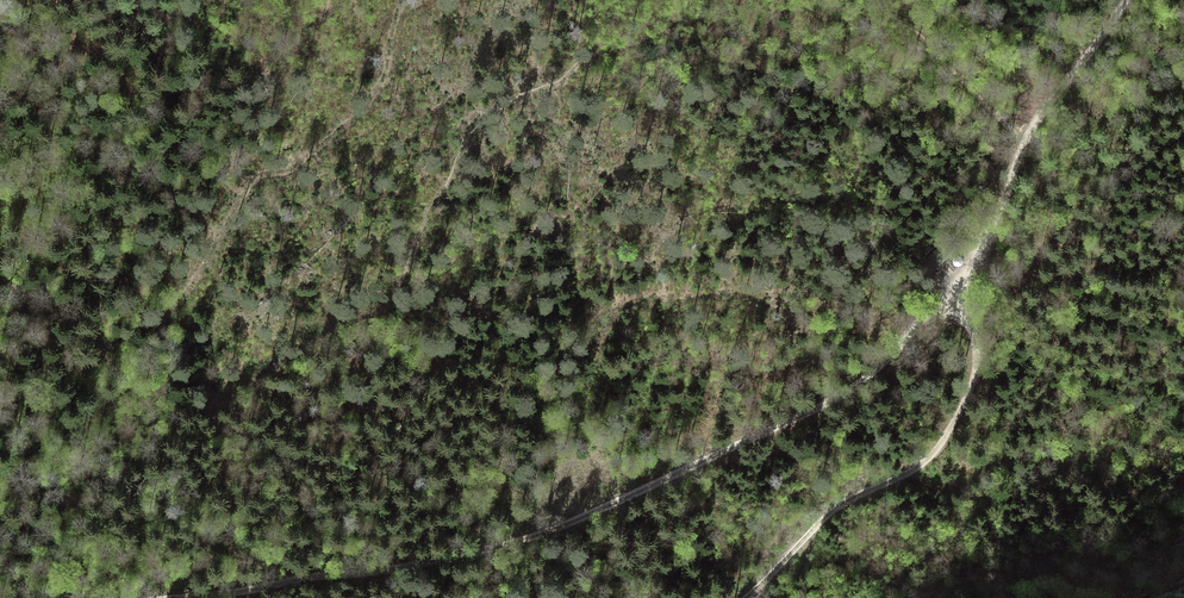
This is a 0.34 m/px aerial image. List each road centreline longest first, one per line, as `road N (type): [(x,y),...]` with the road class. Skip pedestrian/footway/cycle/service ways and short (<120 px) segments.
road 1 (track): [(169,597),(431,561),(594,515),(854,387),(946,304),(972,328),(979,360),(937,451),(845,501),(747,597)]
road 2 (track): [(124,356),(255,179),(294,170),(363,105),(399,0)]
road 3 (track): [(946,304),(1001,210),(1040,117),(1127,0)]

